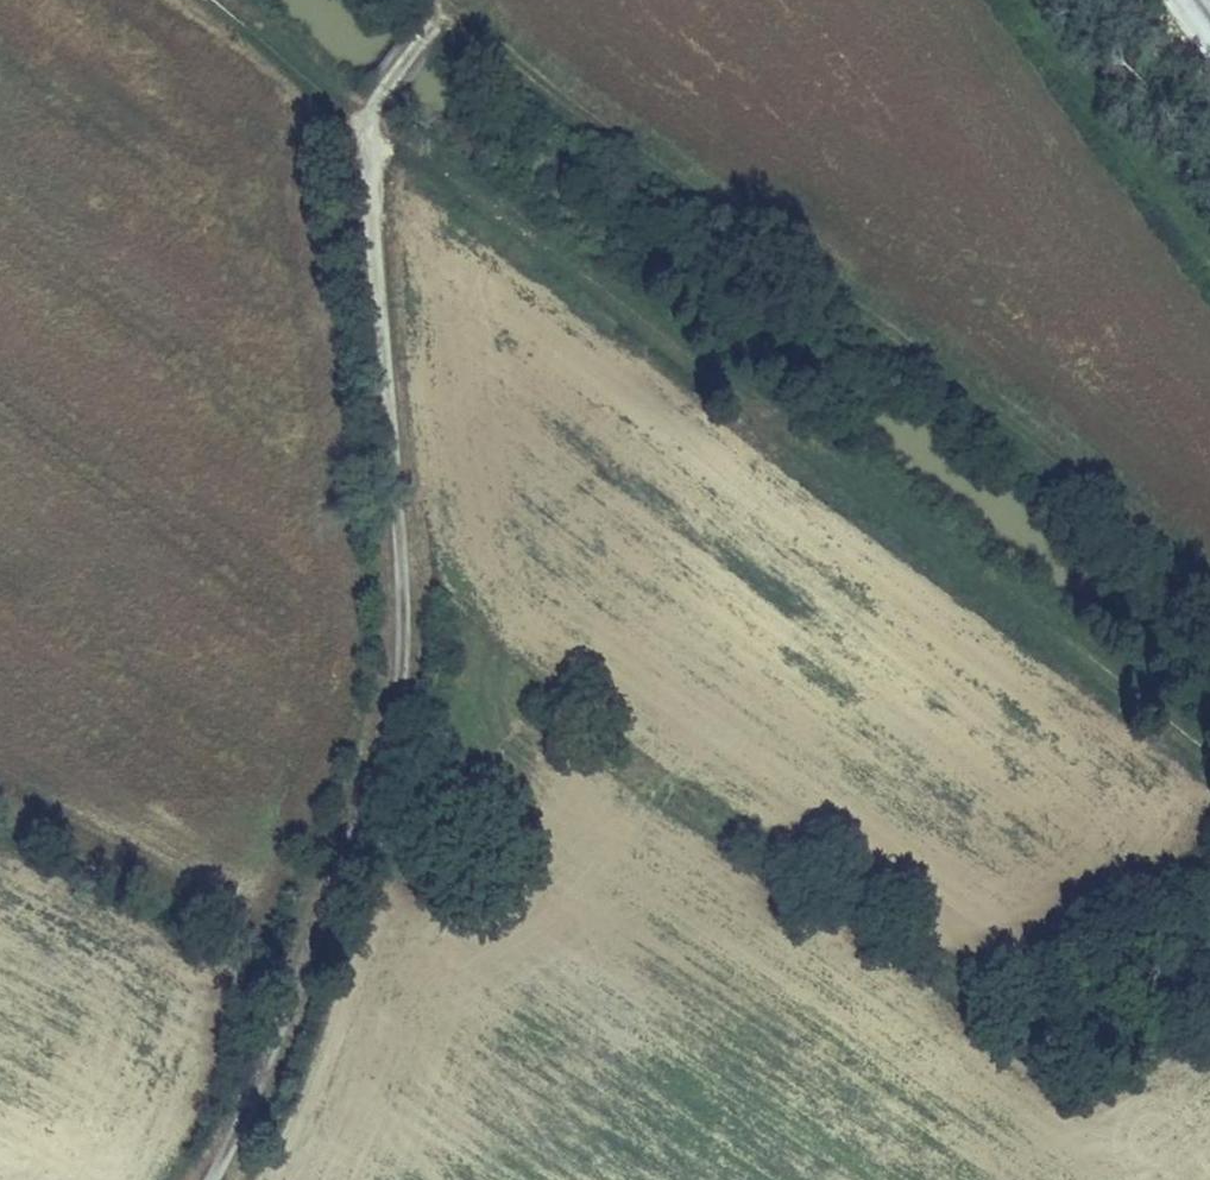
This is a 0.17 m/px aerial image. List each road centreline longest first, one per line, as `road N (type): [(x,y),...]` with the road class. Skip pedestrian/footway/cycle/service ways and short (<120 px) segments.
road 1 (track): [(1209,748),(209,0)]
road 2 (track): [(451,3),(365,115),(408,580),(398,690),(363,807),(245,1118),(209,1179)]

